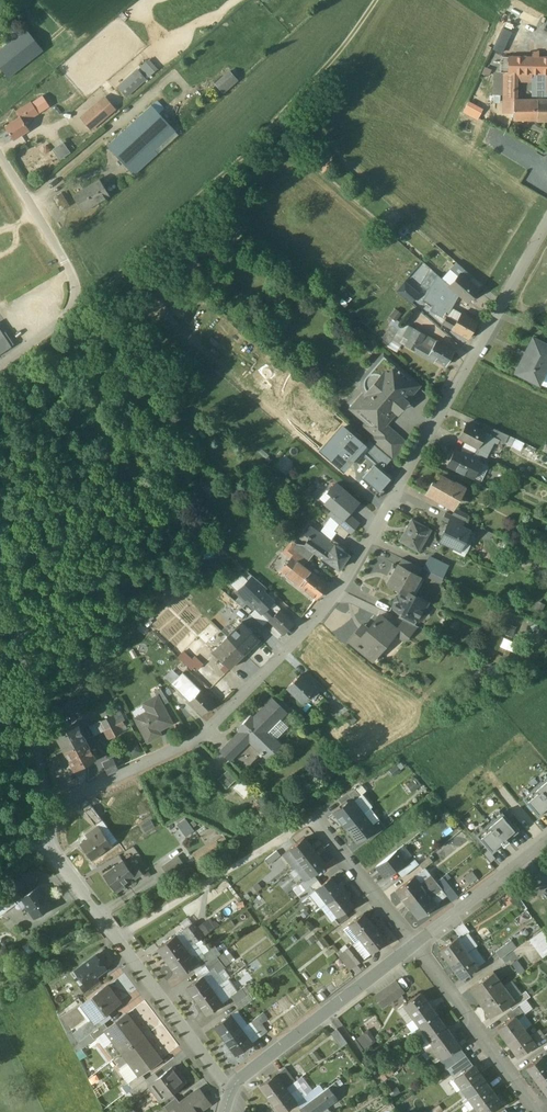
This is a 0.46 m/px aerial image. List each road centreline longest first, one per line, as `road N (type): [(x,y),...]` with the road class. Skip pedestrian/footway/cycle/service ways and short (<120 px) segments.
road 1 (residential): [(44,825),(68,803),(188,747),(320,616),(546,225)]
road 2 (track): [(74,305),(106,287),(275,123),(375,0)]
road 3 (residential): [(231,1094),(46,841)]
road 4 (unclassified): [(44,825),(33,712),(0,524)]
road 5 (unclassified): [(0,366),(66,316),(76,295),(70,271),(0,156)]
road 6 (unclassified): [(413,947),(231,1094)]
road 7 (residential): [(539,1111),(413,947)]
road 8 (unclassified): [(546,841),(413,947)]
road 9 (residential): [(413,947),(316,820)]

